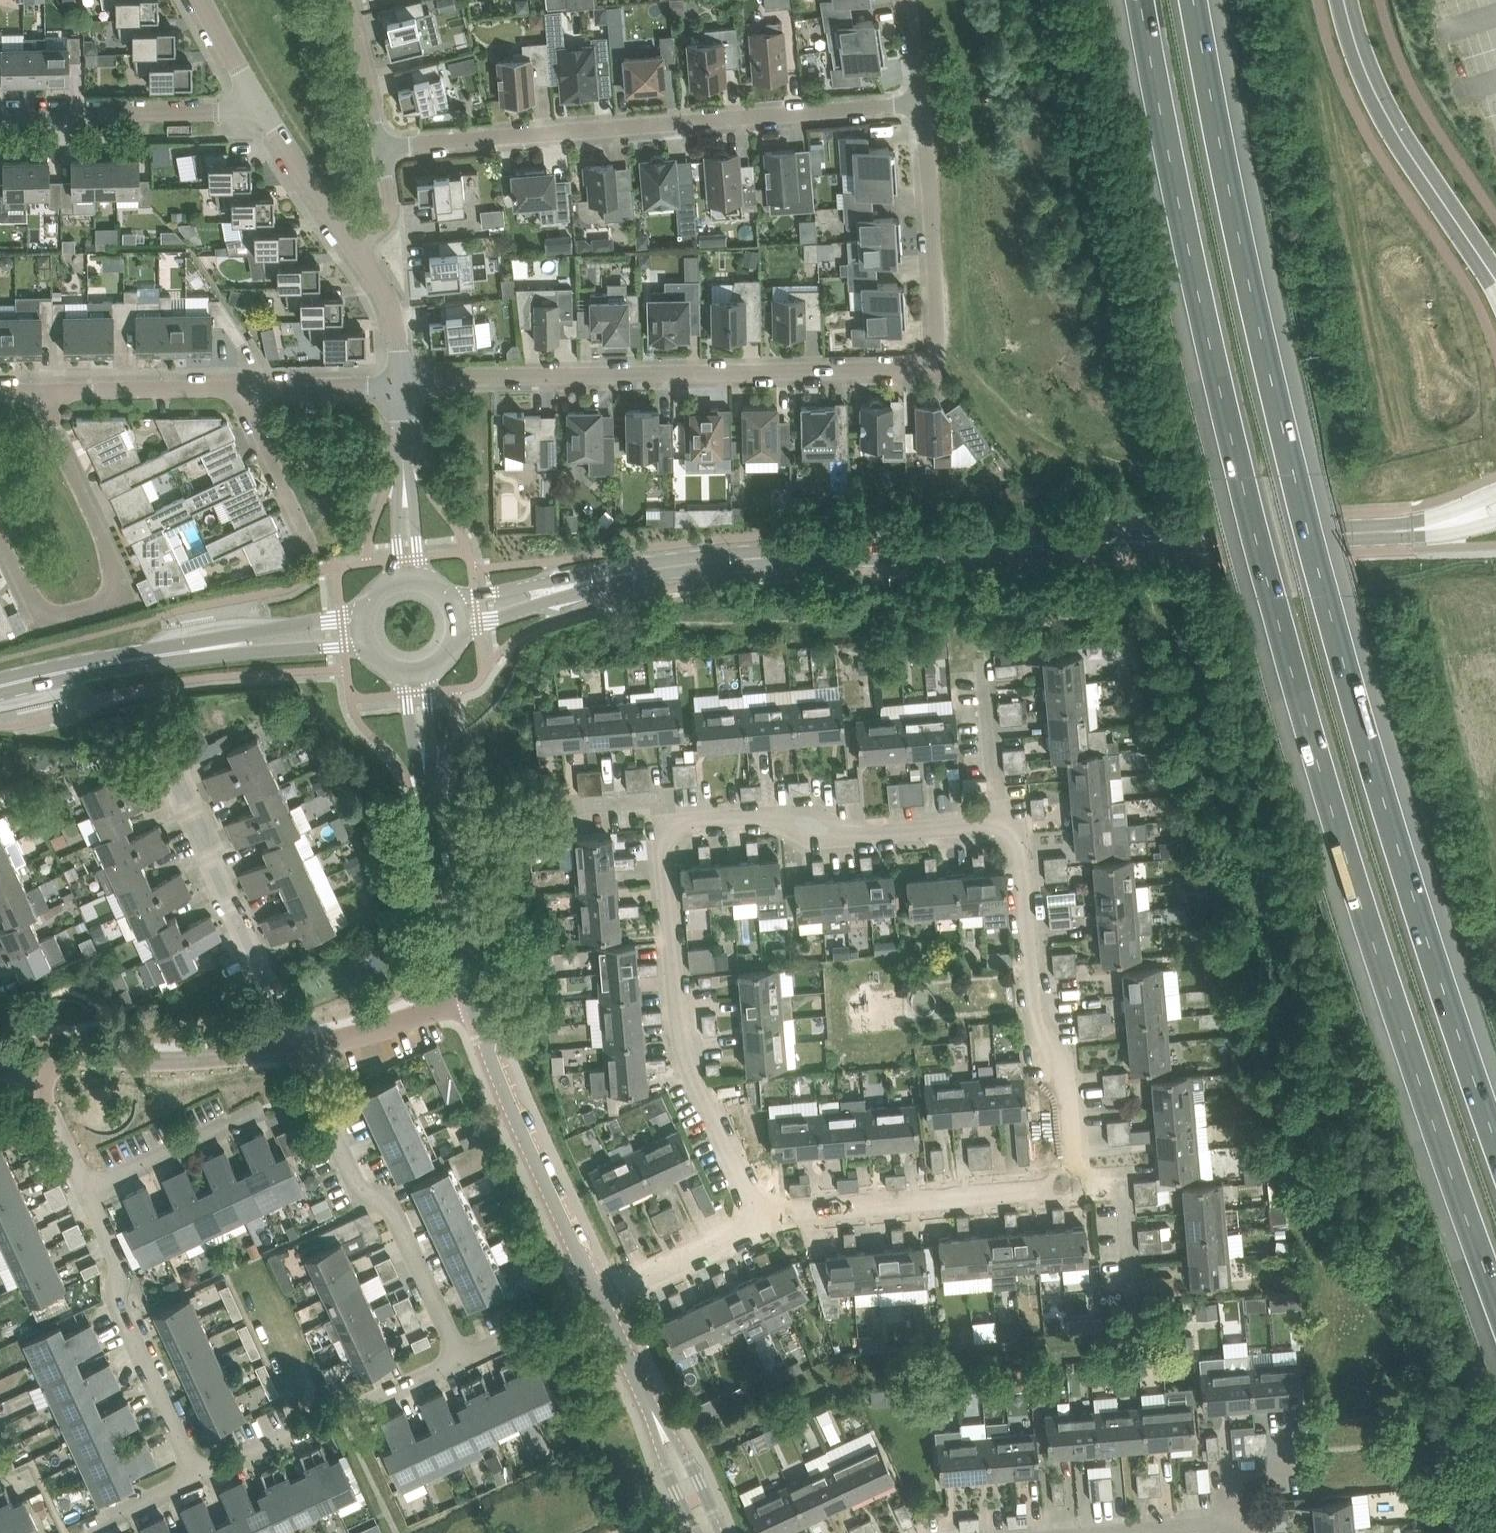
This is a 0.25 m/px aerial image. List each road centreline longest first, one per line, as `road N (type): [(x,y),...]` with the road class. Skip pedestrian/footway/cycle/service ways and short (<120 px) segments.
road 1 (motorway): [(1146,0),(1272,597),(1383,965),(1495,1289)]
road 2 (motorway): [(1495,1133),(1430,946),(1326,594),(1199,0)]
road 3 (residential): [(404,385),(443,376),(940,367),(922,101)]
road 4 (tertiary): [(740,558),(1422,530)]
road 5 (residential): [(383,147),(922,101)]
road 6 (residential): [(40,391),(132,597),(43,622),(0,530)]
road 7 (residential): [(664,824),(689,1059),(766,1222)]
road 8 (residential): [(1077,1186),(1066,1078),(1033,1021),(1015,821),(997,822)]
road 9 (residential): [(459,1360),(391,1205),(371,1203),(288,1043)]
road 10 (residential): [(997,822),(835,836),(799,814),(664,824)]
road 11 (unclassified): [(601,1297),(473,997)]
road 12 (residential): [(288,1043),(163,744)]
road 13 (secondary): [(1347,0),(1389,122),(1495,283)]
road 14 (residential): [(766,1222),(814,1208),(1077,1186)]
road 15 (residential): [(200,1474),(114,1300),(123,1267),(88,1190)]
road 16 (tertiary): [(740,558),(641,562),(454,599)]
road 17 (tertiary): [(462,628),(615,583),(740,558)]
road 18 (unclassified): [(710,1532),(601,1297)]
road 19 (residential): [(0,115),(223,110),(256,99)]
road 20 (unclassified): [(37,1071),(288,1043)]
road 21 (tertiary): [(360,613),(124,660)]
road 22 (tertiary): [(124,660),(361,640)]
road 23 (unclassified): [(473,997),(427,785)]
road 24 (residential): [(40,391),(251,387)]
road 25 (unclassified): [(288,1043),(326,1042),(473,997)]
road 26 (residential): [(601,1297),(766,1222)]
road 27 (residential): [(356,249),(256,99)]
road 28 (residential): [(88,1190),(246,1115)]
road 29 (residential): [(251,387),(253,418),(307,543)]
road 30 (residential): [(997,822),(986,667)]
road 31 (residential): [(200,1474),(339,1409)]
road 32 (residential): [(251,387),(404,385)]
road 33 (residential): [(383,147),(347,0)]
road 34 (residential): [(404,385),(397,310),(356,249)]
road 35 (residential): [(544,807),(661,796),(664,824)]
road 36 (residential): [(420,575),(404,433)]
road 37 (residential): [(404,433),(402,575)]
road 38 (residential): [(1131,1275),(1123,1182),(1077,1186)]
road 39 (residential): [(88,1190),(37,1071)]
road 40 (tertiary): [(0,687),(124,660)]

